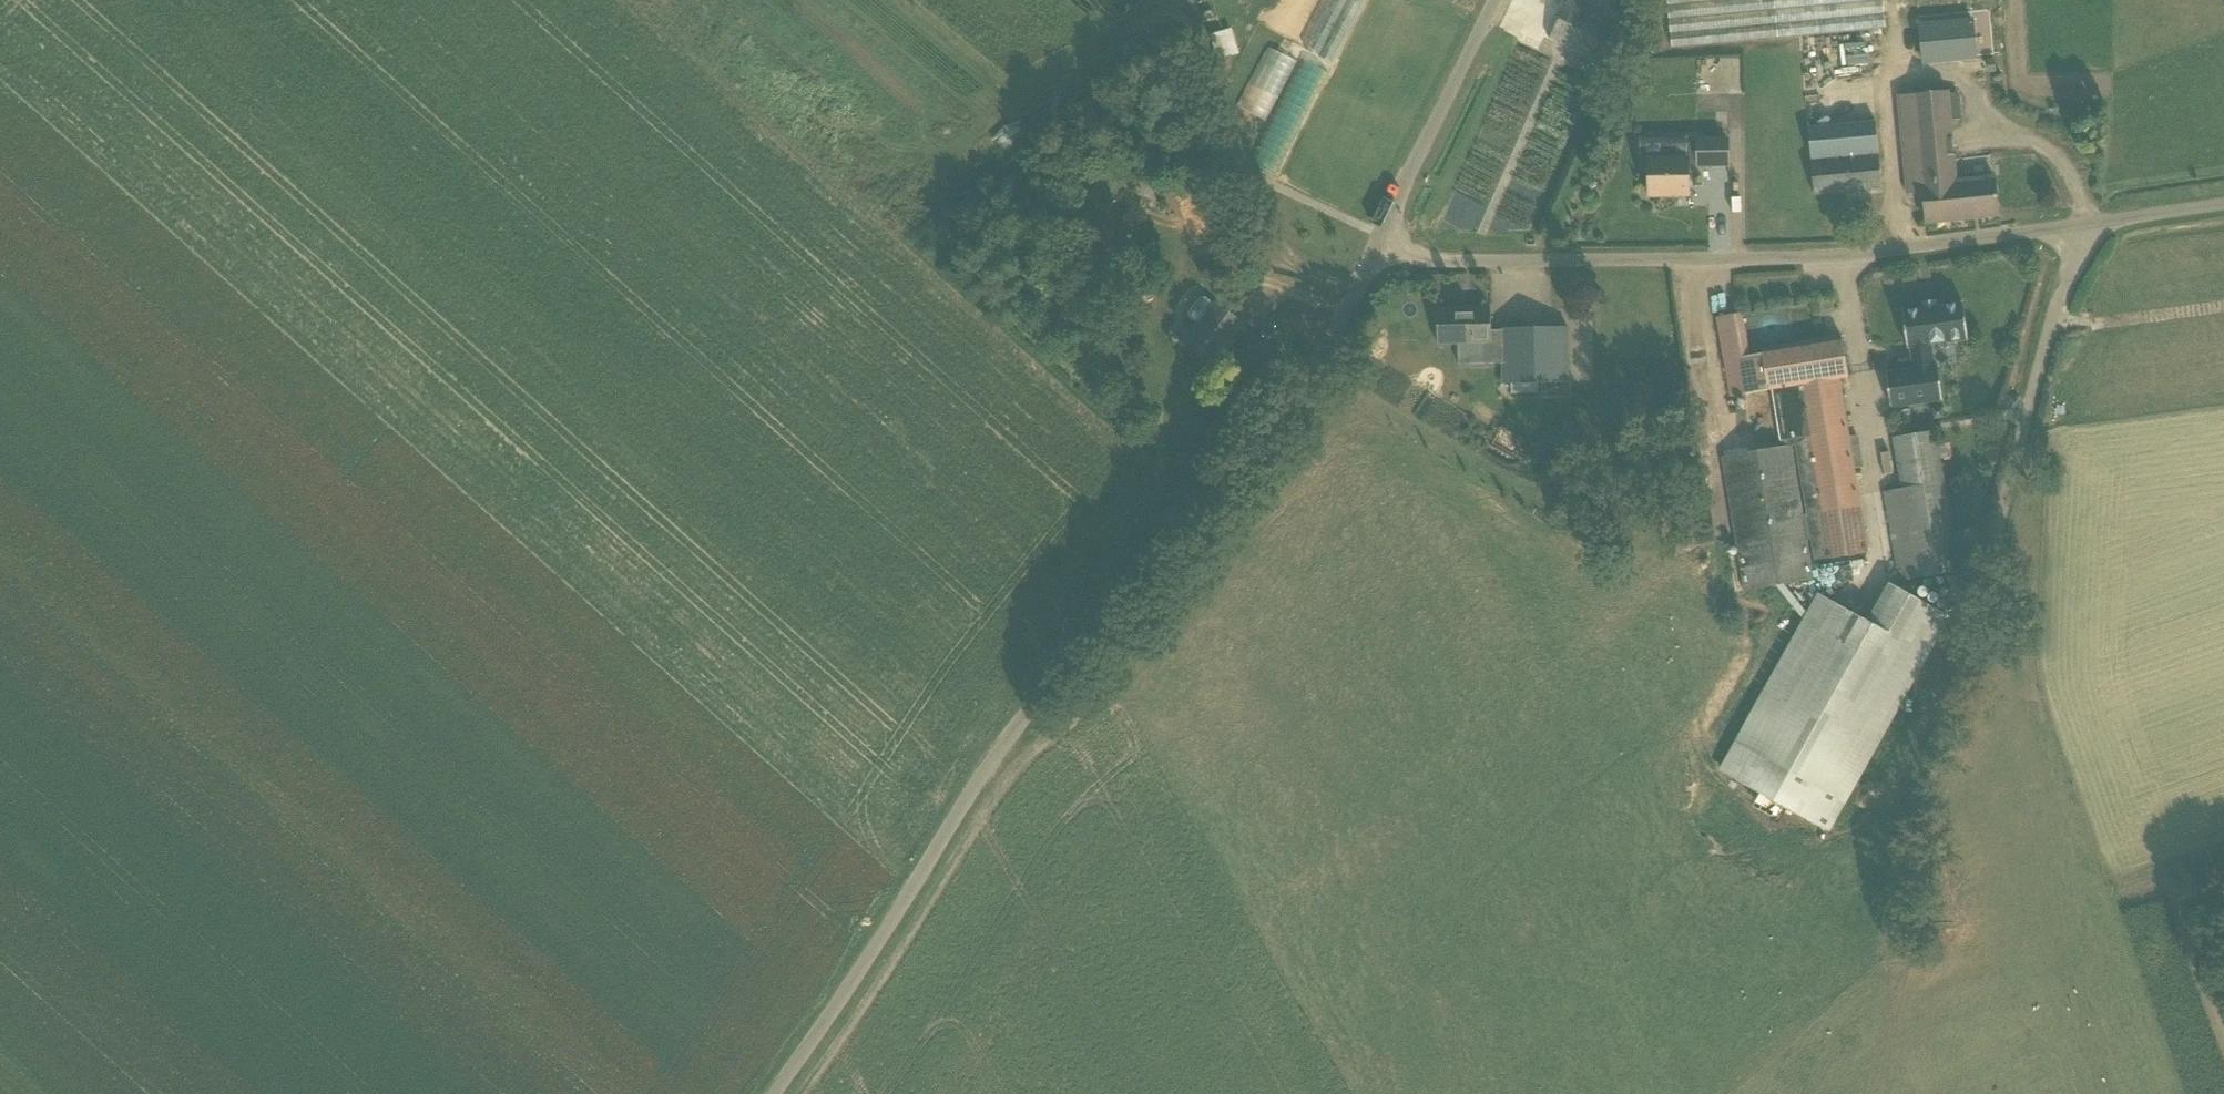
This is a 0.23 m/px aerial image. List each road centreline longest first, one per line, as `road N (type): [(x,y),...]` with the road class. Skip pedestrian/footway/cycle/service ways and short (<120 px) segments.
road 1 (unclassified): [(773,1093),(1043,691),(1314,367),(1380,240)]
road 2 (unclassified): [(1380,240),(1427,262),(1840,257),(2223,208)]
road 3 (unclassified): [(1380,240),(1497,0)]

